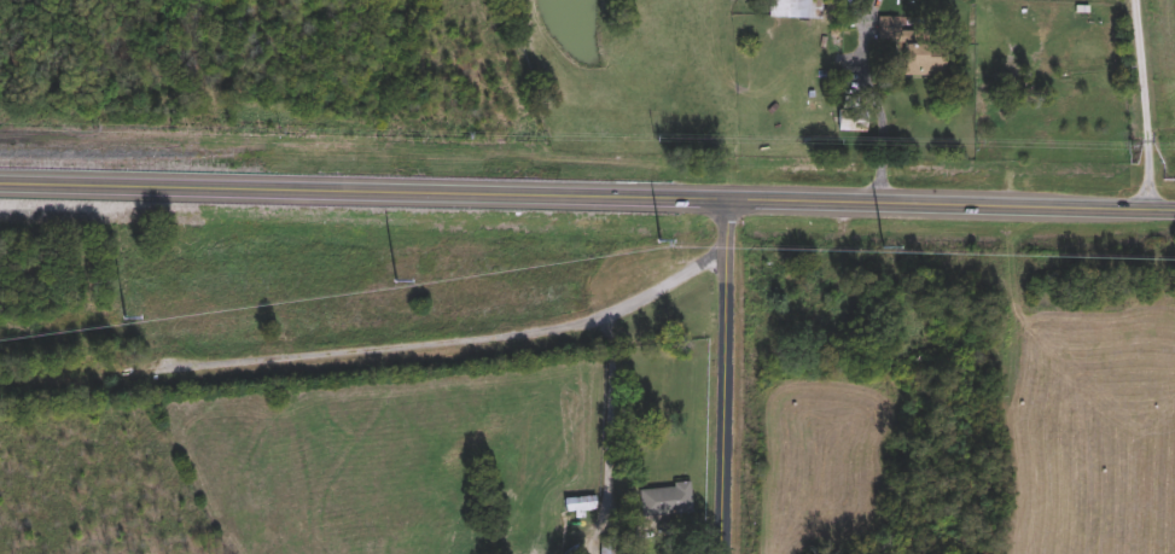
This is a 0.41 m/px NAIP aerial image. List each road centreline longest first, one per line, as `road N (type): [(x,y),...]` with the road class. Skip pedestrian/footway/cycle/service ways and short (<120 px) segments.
road 1 (secondary): [(1174,211),(0,190)]
road 2 (residential): [(723,256),(644,299),(559,328),(129,373)]
road 3 (residential): [(726,553),(723,256),(732,200)]

